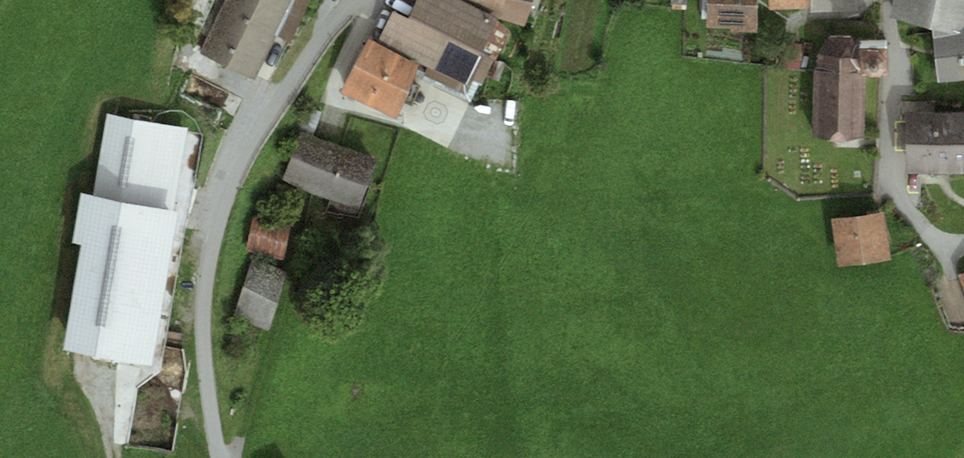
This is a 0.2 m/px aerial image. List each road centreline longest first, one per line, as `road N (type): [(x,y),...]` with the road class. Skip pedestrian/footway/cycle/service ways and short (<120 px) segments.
road 1 (residential): [(355,0),(315,44),(219,190),(202,257),(198,331),(219,457)]
road 2 (residential): [(890,0),(895,182),(919,227),(963,247)]

